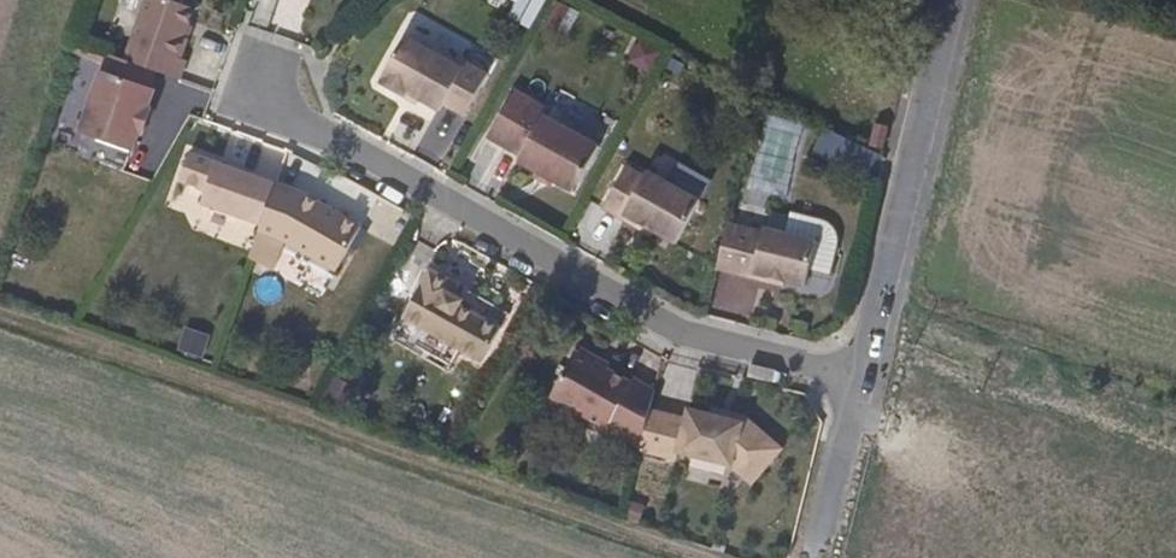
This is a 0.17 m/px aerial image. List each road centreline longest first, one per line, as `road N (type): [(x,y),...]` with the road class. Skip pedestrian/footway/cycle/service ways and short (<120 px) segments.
road 1 (track): [(0,312),(714,557)]
road 2 (residential): [(859,378),(707,339),(270,110)]
road 3 (residential): [(859,378),(950,0)]
road 4 (residential): [(815,557),(859,378)]

